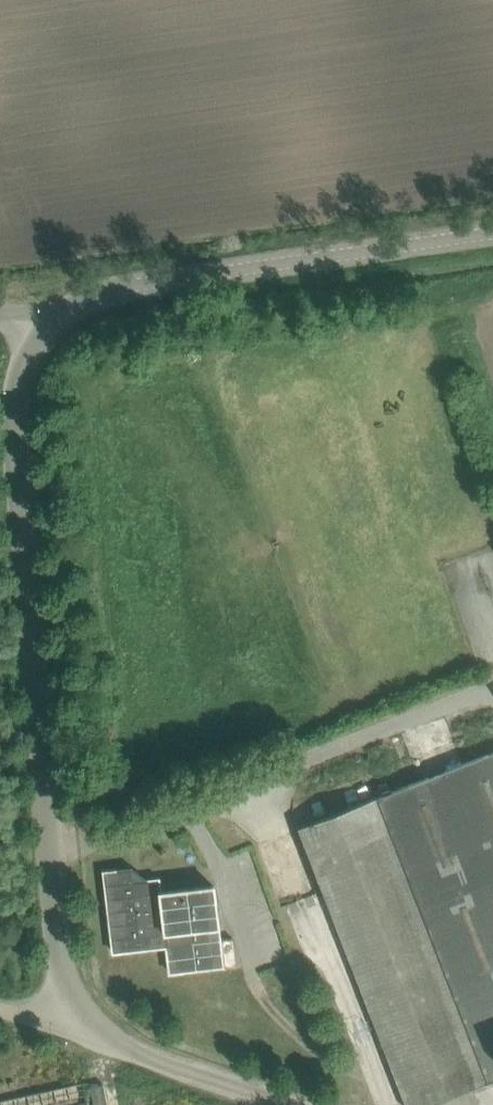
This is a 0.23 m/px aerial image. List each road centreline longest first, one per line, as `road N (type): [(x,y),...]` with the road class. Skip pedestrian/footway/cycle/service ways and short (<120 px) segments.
road 1 (unclassified): [(69,1031),(7,406),(15,363)]
road 2 (unclassified): [(15,363),(33,338),(109,304),(492,243)]
road 3 (unclassified): [(278,1104),(69,1031)]

